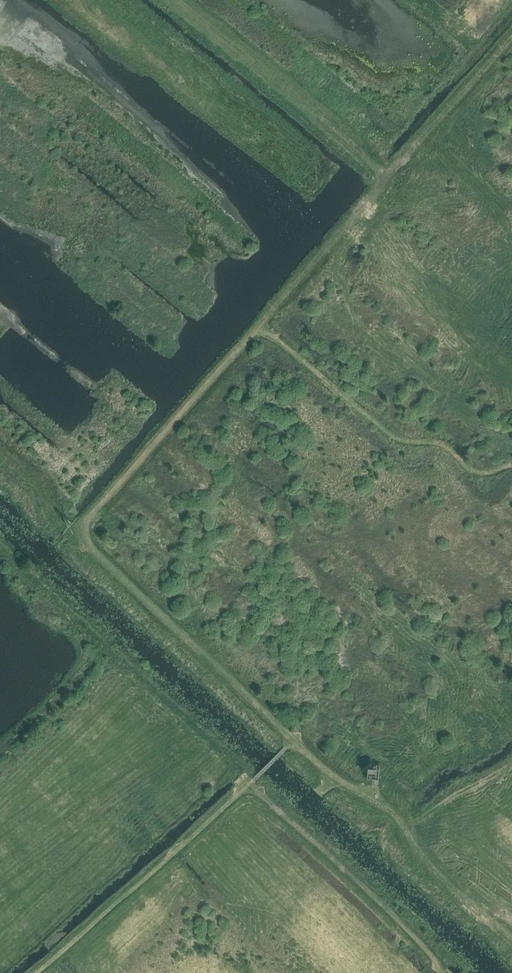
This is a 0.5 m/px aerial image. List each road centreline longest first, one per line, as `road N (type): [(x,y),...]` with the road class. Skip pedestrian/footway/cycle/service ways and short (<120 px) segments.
road 1 (track): [(292,741),(85,535),(88,519),(260,326)]
road 2 (track): [(260,326),(386,178),(172,0)]
road 3 (track): [(260,326),(399,441),(440,444),(480,475),(511,464)]
road 4 (track): [(511,942),(427,866),(394,811),(329,774),(292,741)]
road 5 (track): [(37,972),(250,782)]
road 6 (track): [(250,782),(446,972)]
road 7 (track): [(386,178),(511,37)]
road 8 (track): [(85,535),(66,530),(42,487),(0,455)]

